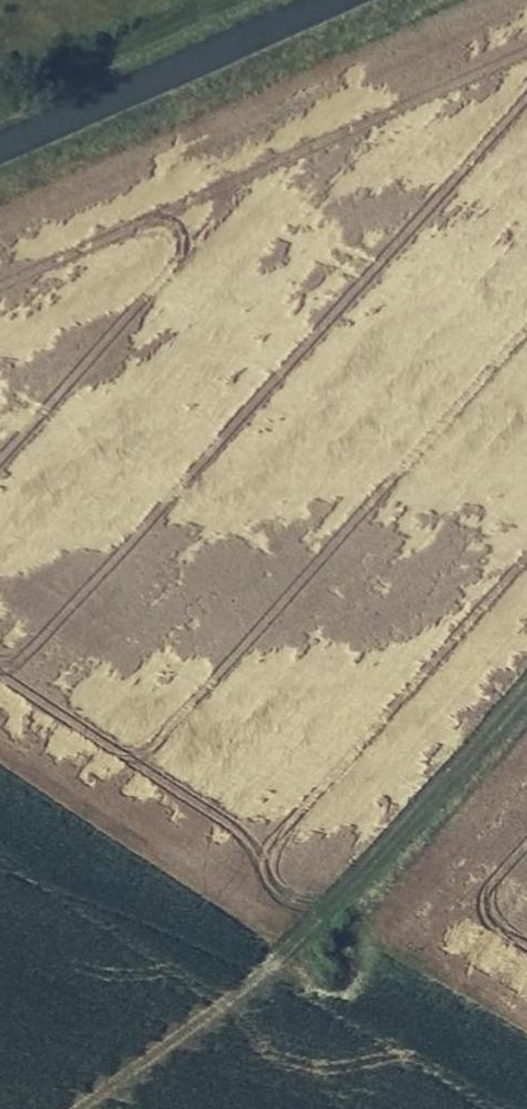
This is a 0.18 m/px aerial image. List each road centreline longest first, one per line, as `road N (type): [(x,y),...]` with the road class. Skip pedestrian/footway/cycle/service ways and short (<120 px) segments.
road 1 (track): [(86,1108),(294,945),(526,682)]

